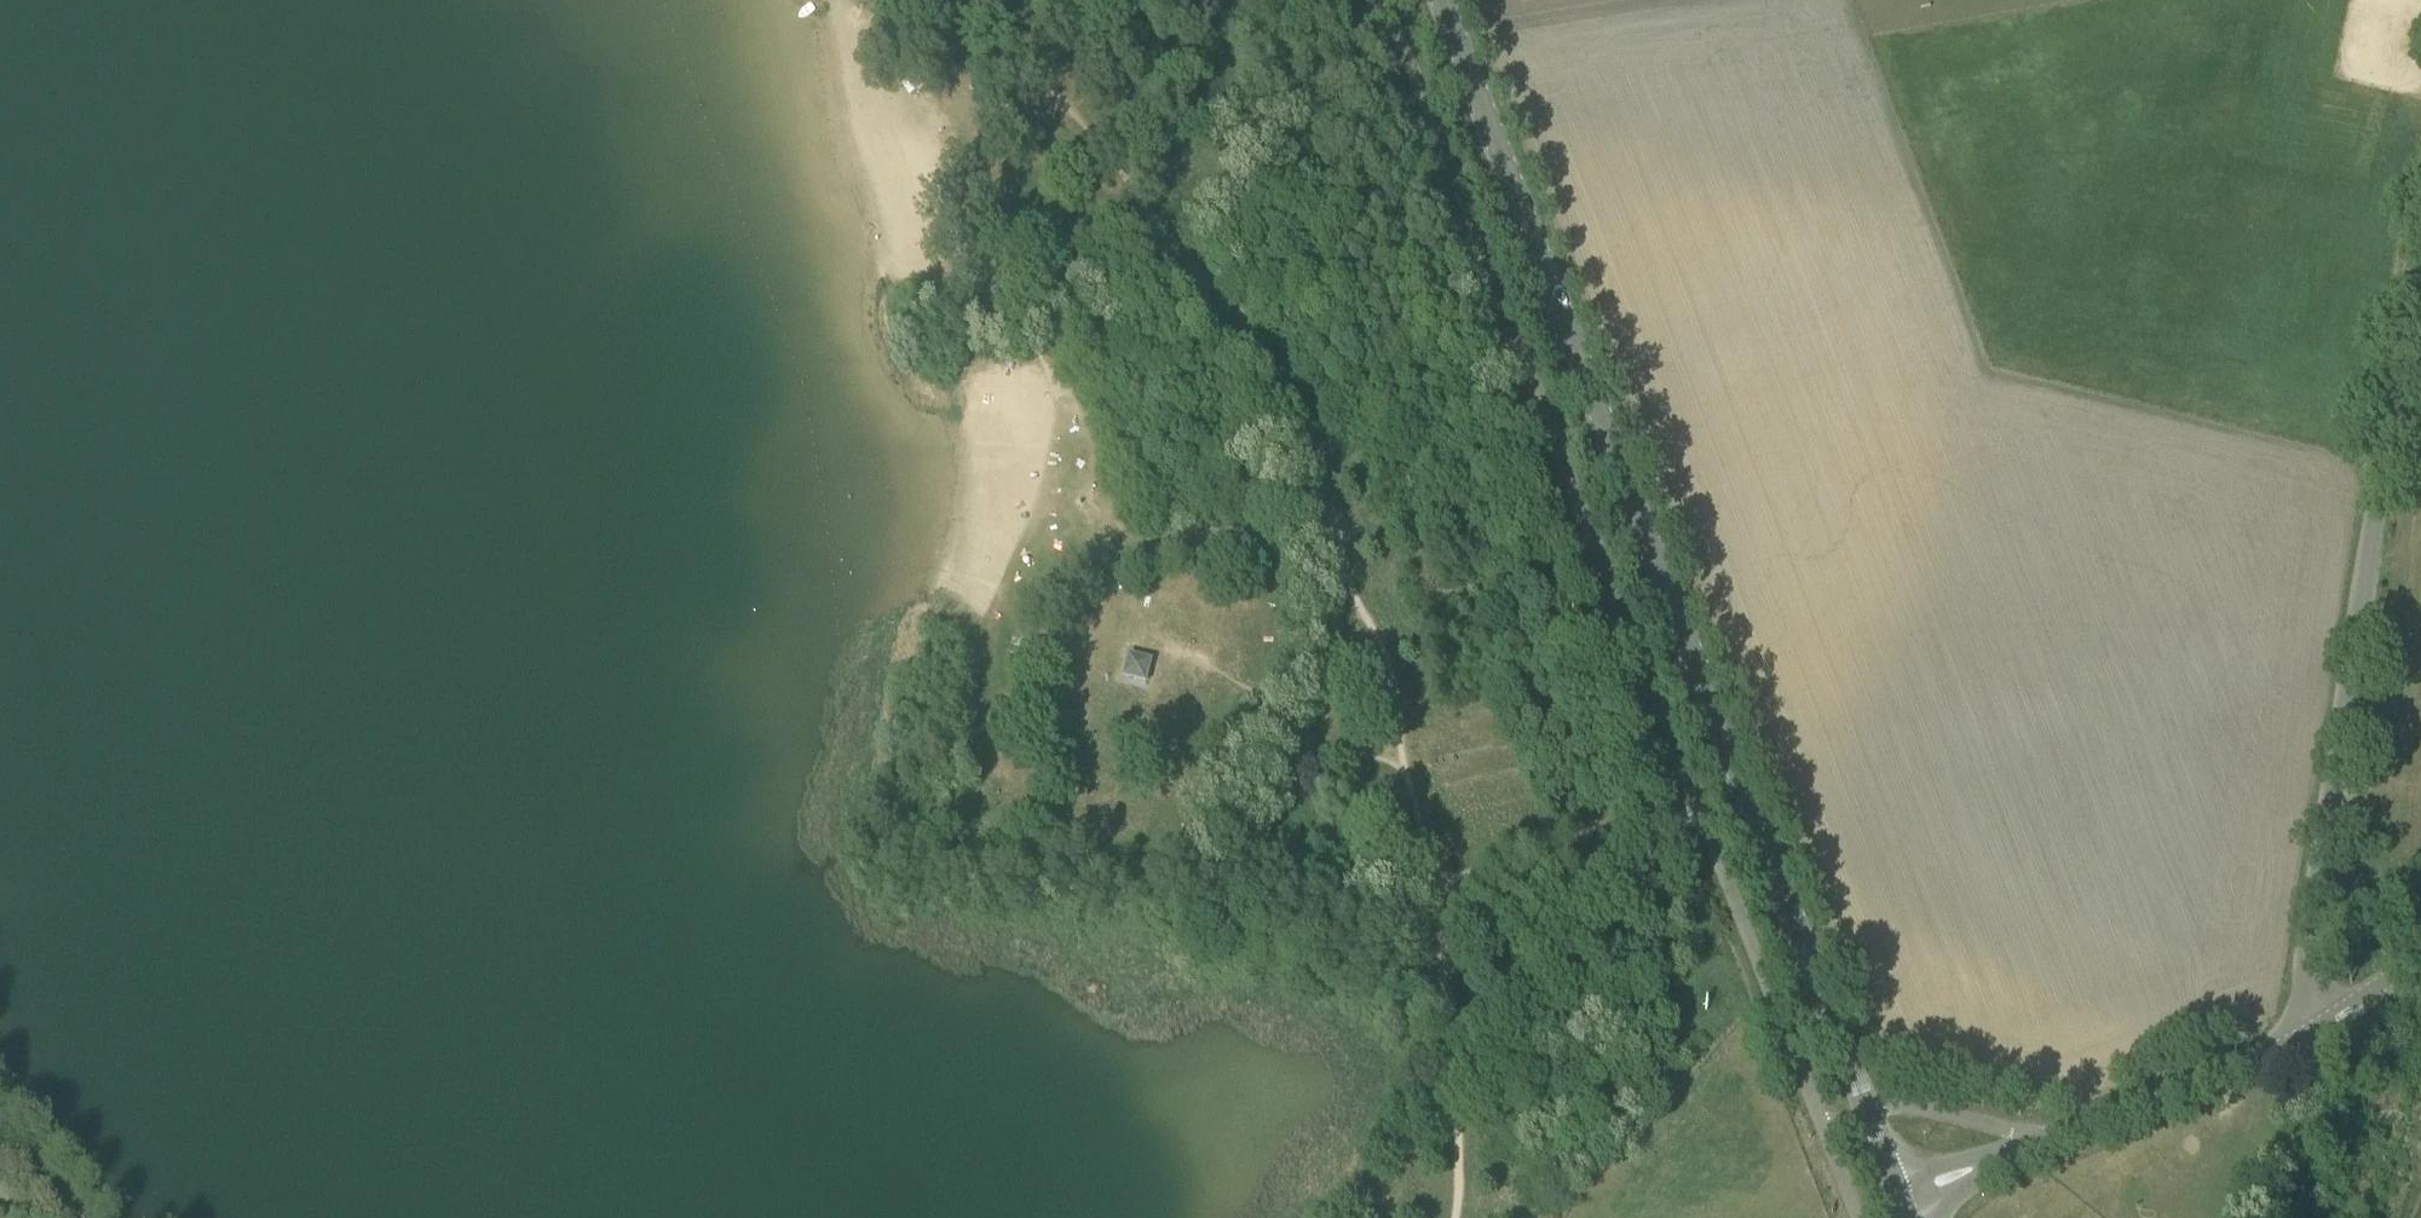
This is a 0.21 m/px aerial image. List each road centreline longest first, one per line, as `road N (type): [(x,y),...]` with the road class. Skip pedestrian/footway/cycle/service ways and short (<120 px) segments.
road 1 (tertiary): [(1900,1194),(1442,0)]
road 2 (tertiary): [(2297,1037),(2388,431),(2420,269)]
road 3 (tertiary): [(1900,1194),(2057,1139),(2297,1037)]
road 4 (unclassified): [(2297,1037),(2420,959)]

